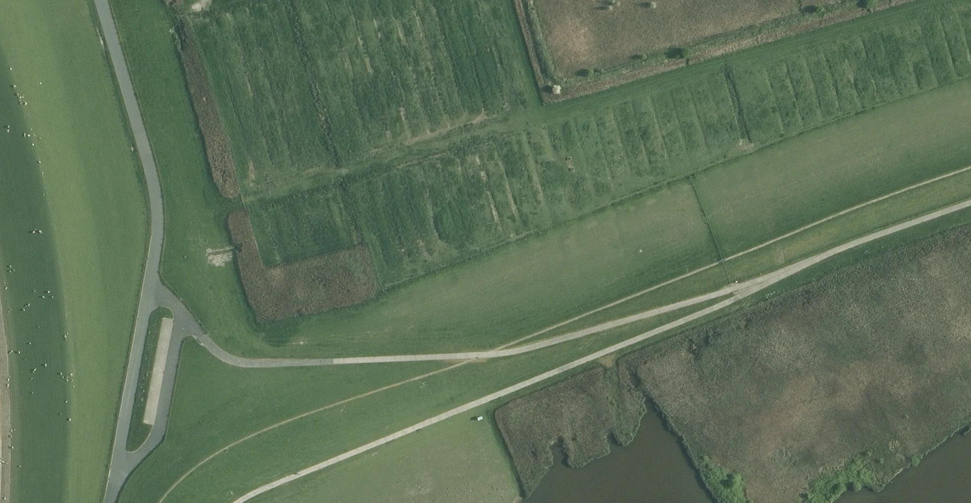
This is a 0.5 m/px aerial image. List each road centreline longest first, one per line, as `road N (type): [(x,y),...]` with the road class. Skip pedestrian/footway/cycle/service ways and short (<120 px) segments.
road 1 (track): [(237,502),(738,299),(843,248),(970,203)]
road 2 (track): [(788,273),(486,356),(262,364),(224,358),(182,313)]

